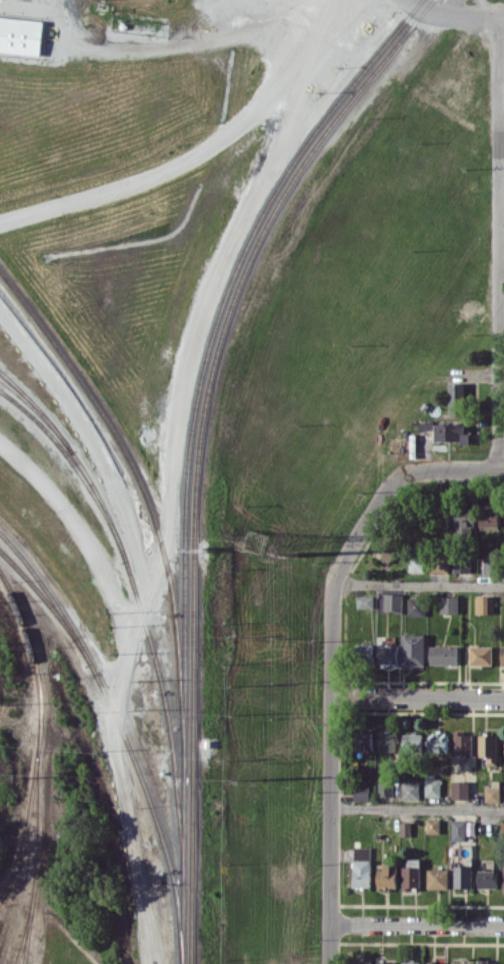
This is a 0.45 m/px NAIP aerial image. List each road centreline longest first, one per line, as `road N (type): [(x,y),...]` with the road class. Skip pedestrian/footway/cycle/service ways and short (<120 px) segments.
road 1 (residential): [(501,467),(418,468),(398,478),(333,577),(334,963)]
road 2 (residential): [(334,695),(503,697)]
road 3 (residential): [(334,923),(503,925)]
road 4 (residential): [(503,345),(501,467)]

